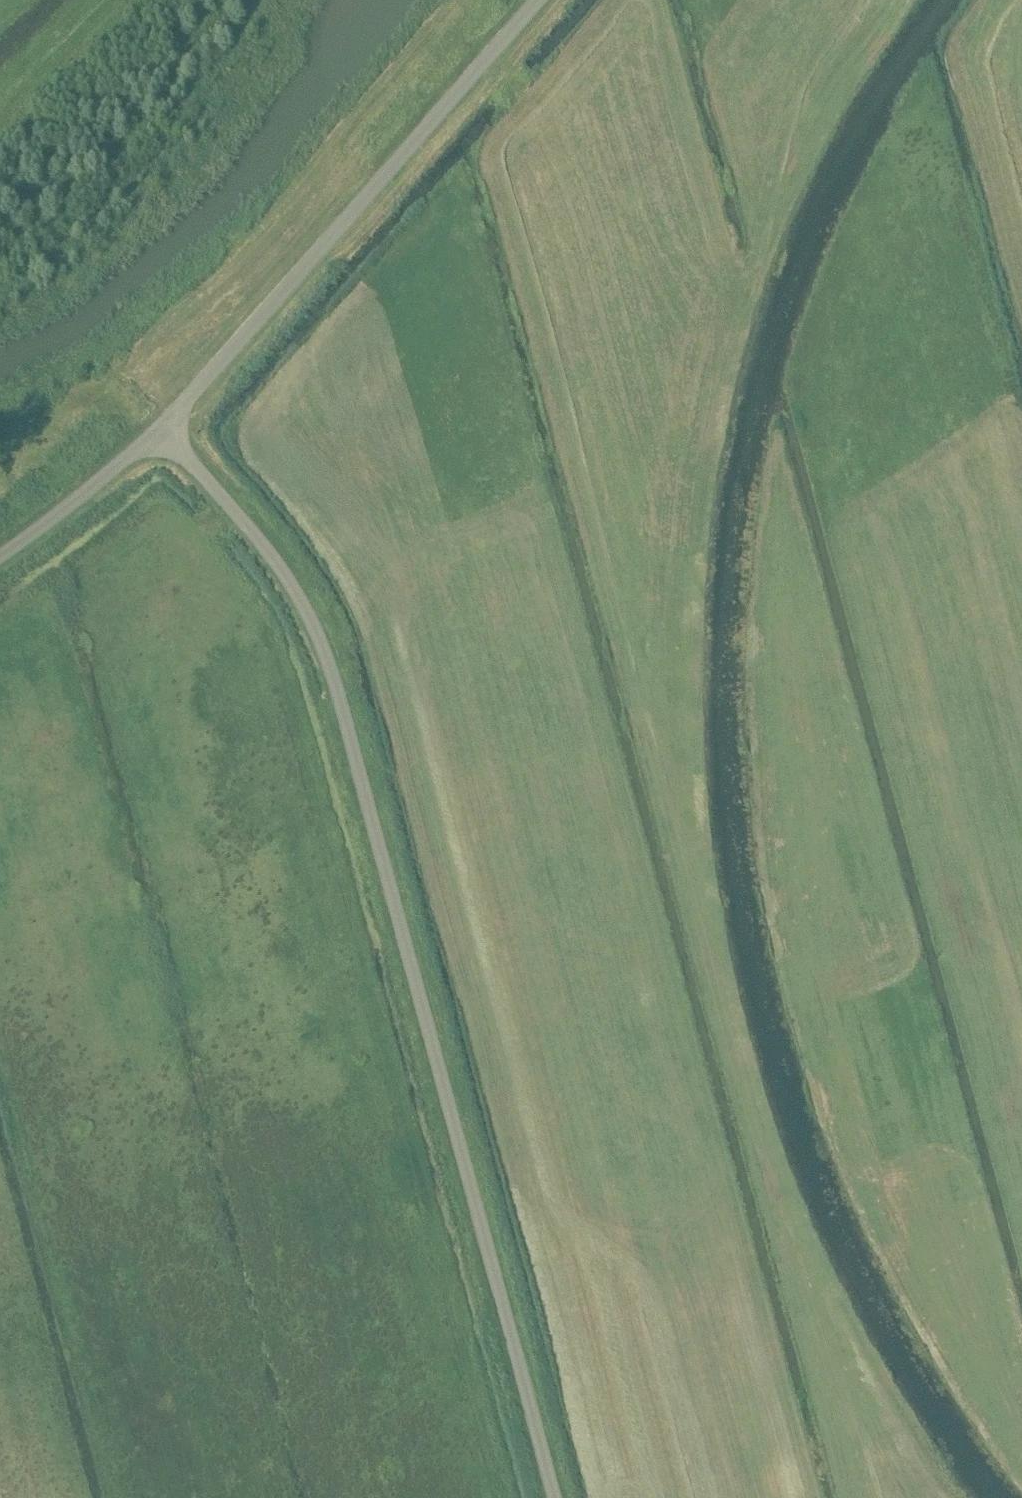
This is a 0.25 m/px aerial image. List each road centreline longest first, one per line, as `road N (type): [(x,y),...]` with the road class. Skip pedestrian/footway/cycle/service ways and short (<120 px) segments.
road 1 (unclassified): [(553,1497),(320,631),(261,534),(194,464),(150,432)]
road 2 (unclassified): [(150,432),(533,0)]
road 3 (unclassified): [(0,546),(150,432)]

